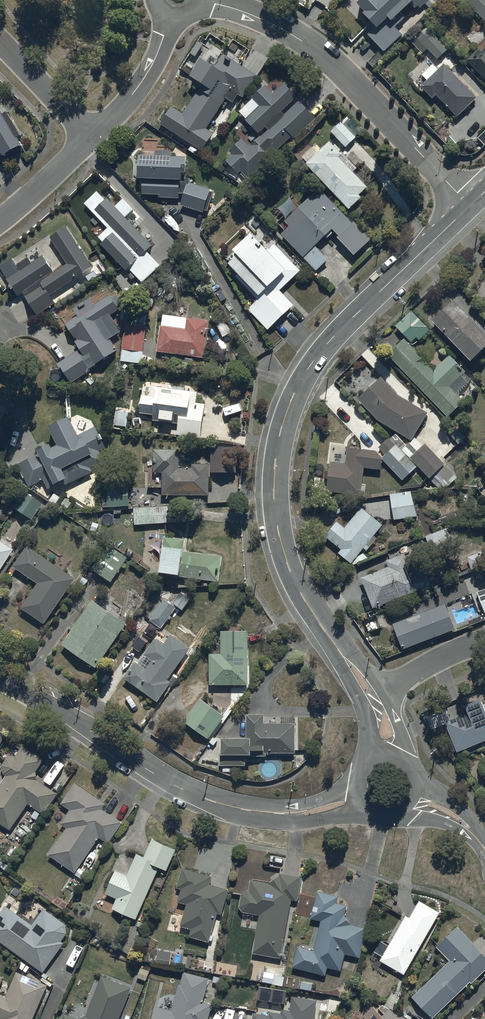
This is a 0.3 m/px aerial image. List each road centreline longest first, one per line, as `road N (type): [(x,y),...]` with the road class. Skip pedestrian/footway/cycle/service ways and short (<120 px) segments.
road 1 (residential): [(328,636),(294,581),(278,528),(274,473),(286,415),(329,343),(470,206)]
road 2 (residential): [(470,206),(331,63),(266,21),(202,1)]
road 3 (residential): [(0,677),(174,785),(274,813)]
road 4 (residential): [(172,19),(140,84),(89,136)]
road 5 (residential): [(89,136),(0,42)]
road 6 (residential): [(89,136),(0,221)]

